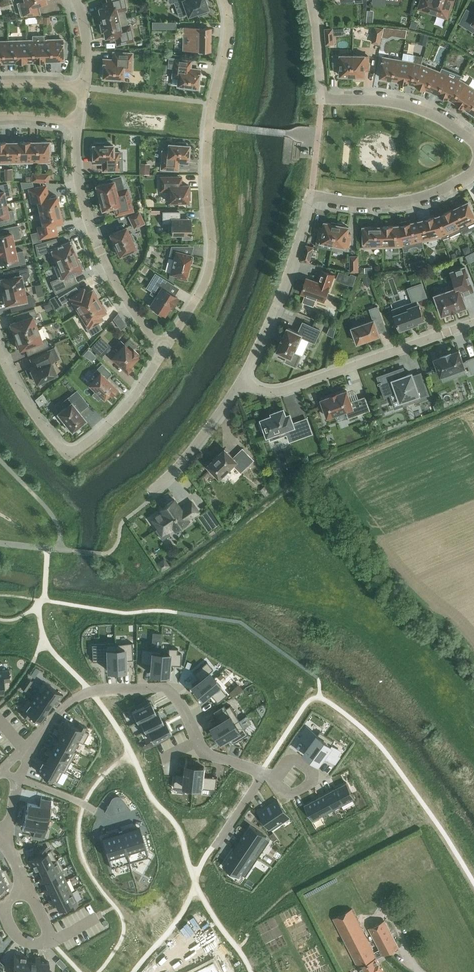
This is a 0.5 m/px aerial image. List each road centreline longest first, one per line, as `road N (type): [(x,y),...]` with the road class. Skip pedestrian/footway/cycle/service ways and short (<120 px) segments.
road 1 (residential): [(163,348),(211,260),(205,161),(229,25),(223,0)]
road 2 (residential): [(0,348),(32,414),(69,455),(135,396),(163,348)]
road 3 (residential): [(77,124),(82,204),(97,252),(163,348)]
road 4 (residential): [(240,384),(278,394),(473,323)]
road 5 (residential): [(26,747),(76,697),(107,689),(171,691),(200,739)]
road 6 (residential): [(310,196),(283,290),(240,384)]
road 7 (residential): [(310,196),(401,203),(473,169)]
road 8 (residential): [(473,145),(410,108),(322,100)]
road 9 (residential): [(155,489),(199,446),(240,384)]

